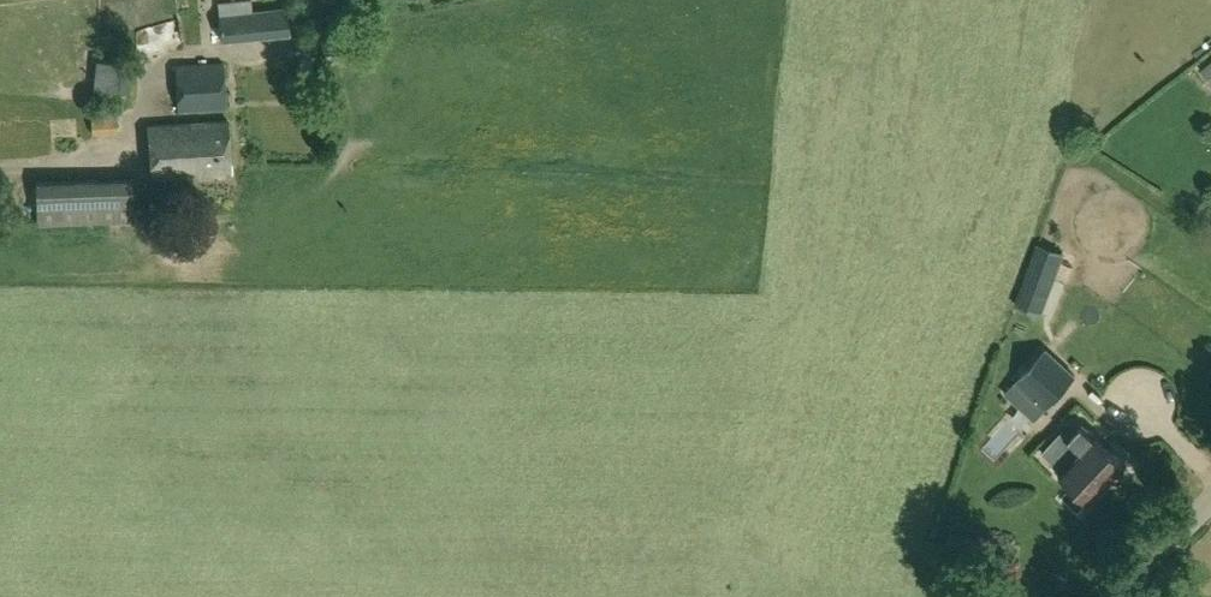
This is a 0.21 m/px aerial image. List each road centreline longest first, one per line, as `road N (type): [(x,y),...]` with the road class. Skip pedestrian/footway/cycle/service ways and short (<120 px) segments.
road 1 (unclassified): [(1116,596),(1210,500)]

